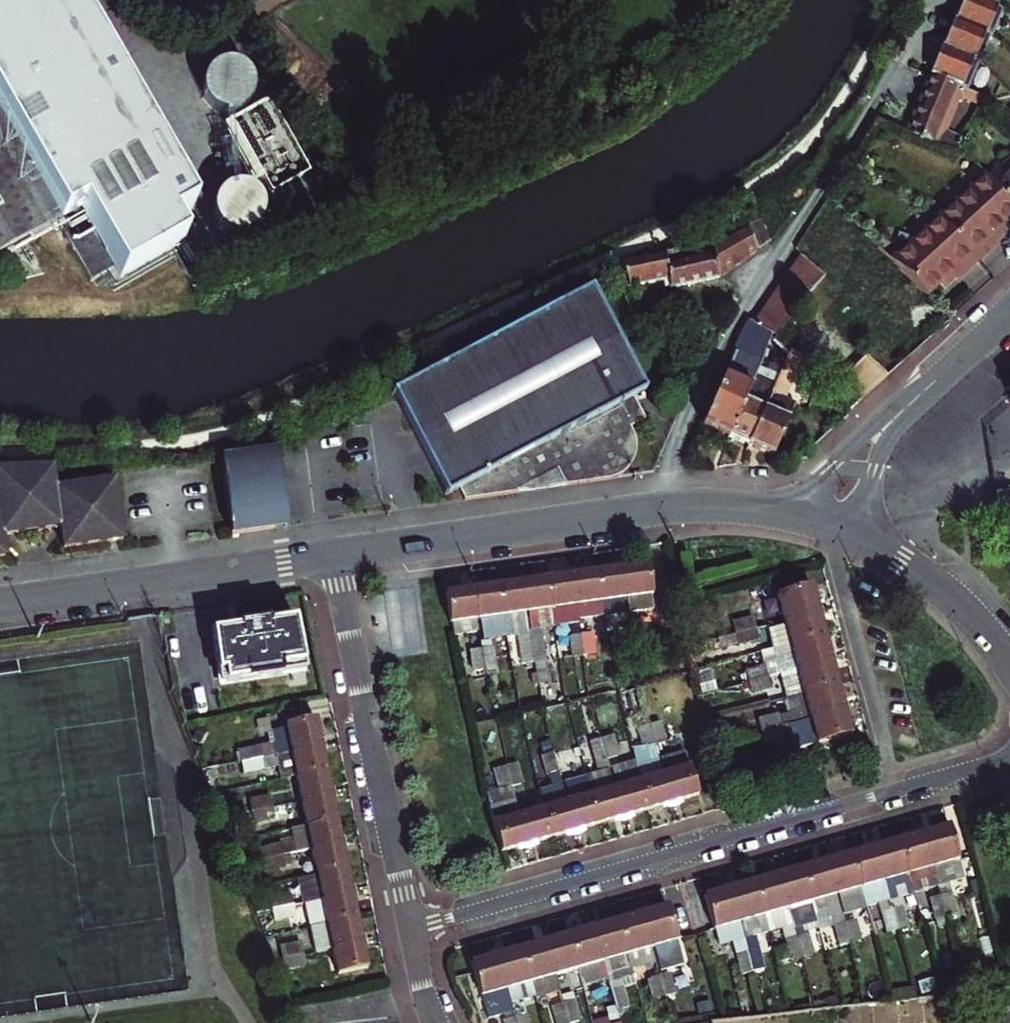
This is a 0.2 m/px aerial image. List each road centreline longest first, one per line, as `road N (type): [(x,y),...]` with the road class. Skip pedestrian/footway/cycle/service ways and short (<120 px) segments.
road 1 (residential): [(409,927),(1009,757)]
road 2 (residential): [(786,510),(653,509),(333,556)]
road 3 (residential): [(333,556),(409,927)]
road 4 (residential): [(333,556),(0,606)]
road 5 (residential): [(941,374),(786,510)]
road 6 (residential): [(1009,668),(945,590),(861,535)]
road 7 (residential): [(861,535),(888,438),(941,374)]

